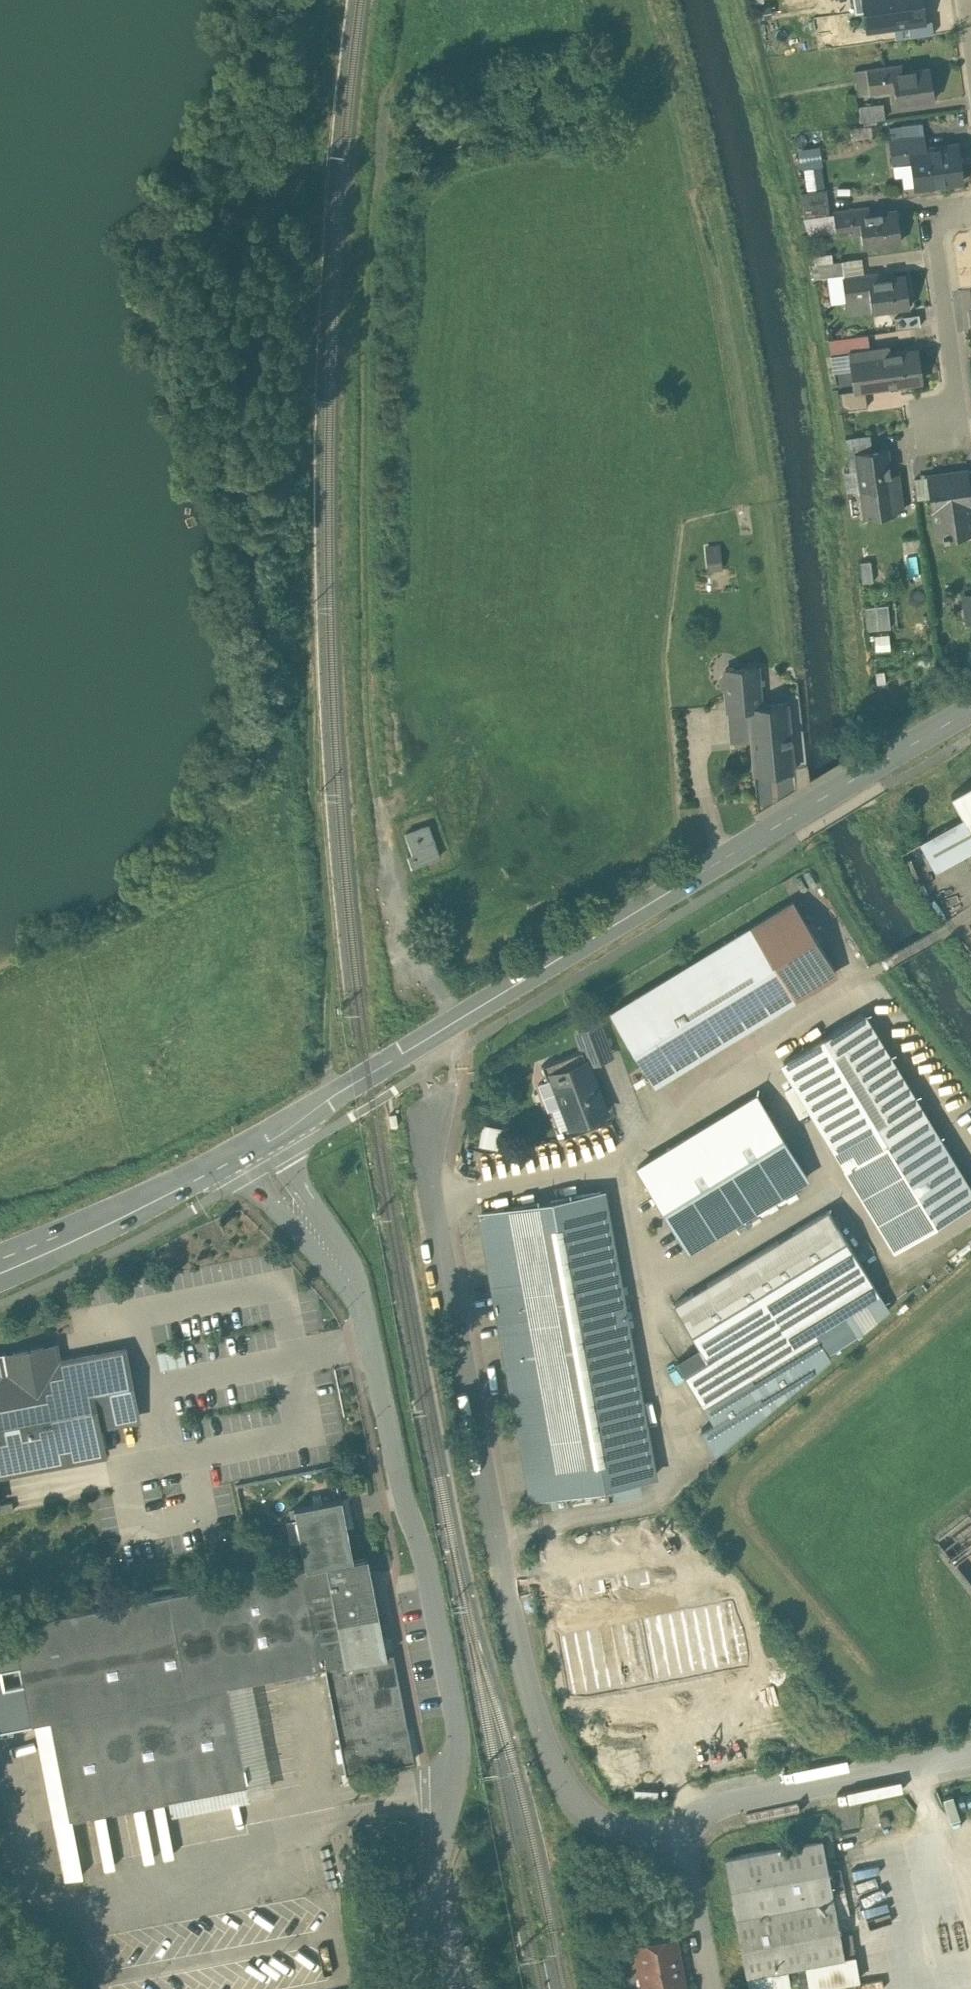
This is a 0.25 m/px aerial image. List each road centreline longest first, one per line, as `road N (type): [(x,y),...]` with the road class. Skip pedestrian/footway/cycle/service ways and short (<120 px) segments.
road 1 (residential): [(421,1988),(417,1967),(459,1744),(421,1544),(359,1299),(258,1142)]
road 2 (secondary): [(258,1142),(970,710)]
road 3 (residential): [(432,1116),(433,1195),(531,1681),(559,1771),(596,1826),(628,1834),(675,1824)]
road 4 (track): [(384,820),(365,631),(366,413),(381,178),(393,132)]
road 5 (residential): [(675,1824),(970,1754)]
road 6 (secondary): [(0,1268),(258,1142)]
road 7 (track): [(459,1024),(391,860),(384,820),(408,795)]
road 8 (residential): [(970,219),(947,222),(938,246),(952,372),(937,427)]
road 9 (residential): [(675,1824),(708,1988)]

